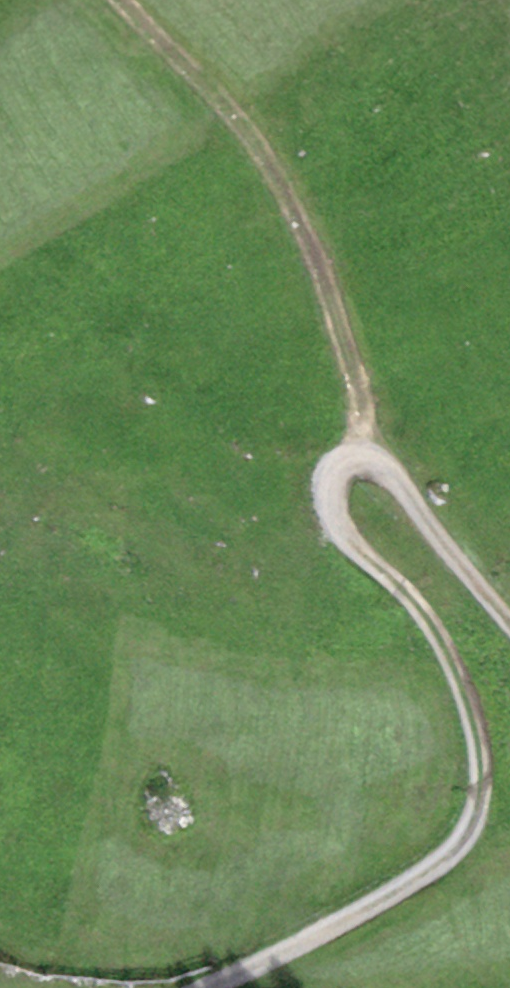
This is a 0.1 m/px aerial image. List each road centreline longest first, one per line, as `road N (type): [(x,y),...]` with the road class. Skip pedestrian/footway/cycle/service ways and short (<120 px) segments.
road 1 (track): [(211,987),(307,947),(470,843),(490,757),(456,662),(337,530),(327,487),(341,465),(382,461),(404,482),(509,625)]
road 2 (track): [(362,458),(355,384),(294,197),(170,25),(135,0)]

